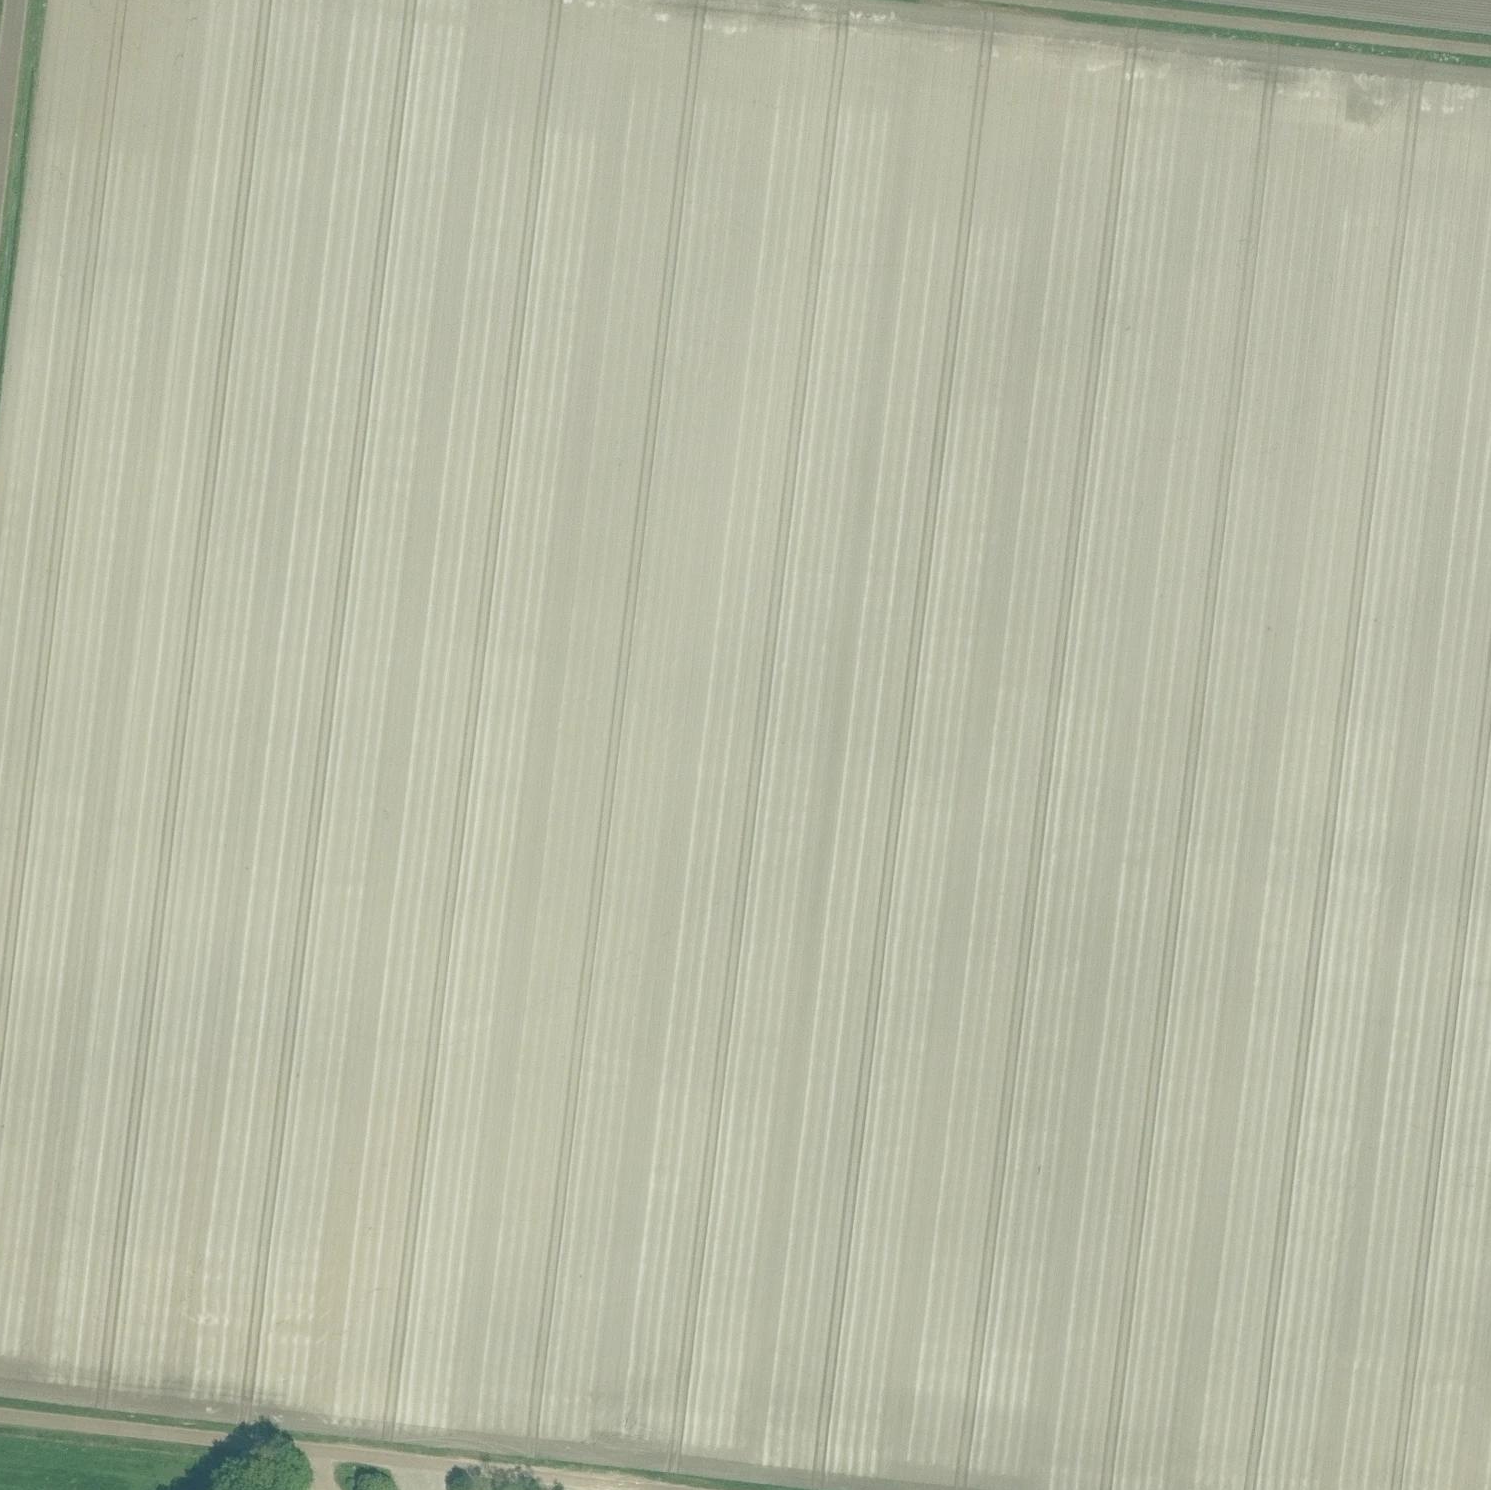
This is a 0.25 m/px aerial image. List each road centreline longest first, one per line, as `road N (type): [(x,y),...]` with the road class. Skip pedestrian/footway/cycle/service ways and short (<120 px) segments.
road 1 (unclassified): [(659,1489),(0,1421)]
road 2 (unclassified): [(1490,54),(1014,0)]
road 3 (tertiary): [(0,134),(15,0)]

